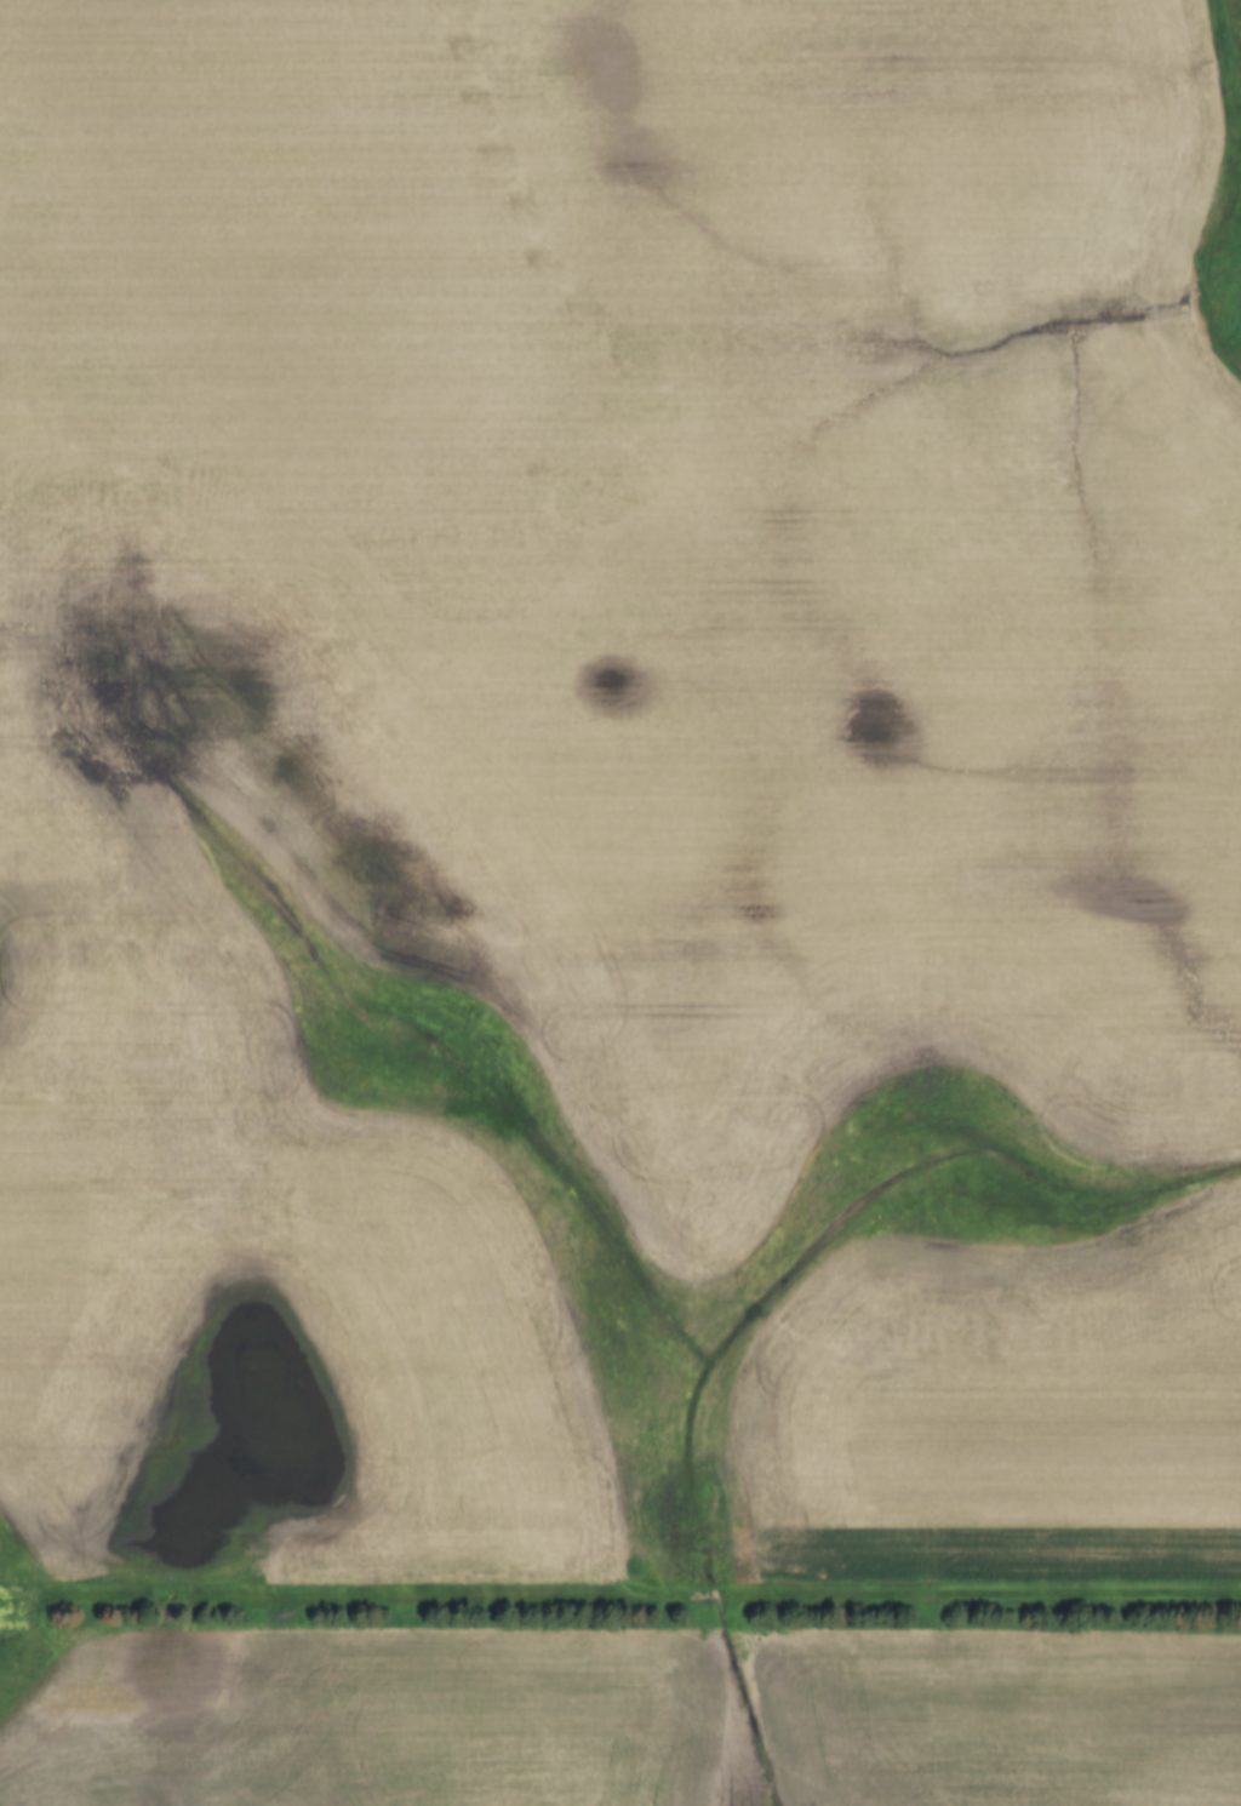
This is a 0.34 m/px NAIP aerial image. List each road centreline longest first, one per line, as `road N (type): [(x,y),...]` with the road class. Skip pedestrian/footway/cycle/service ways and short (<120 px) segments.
road 1 (track): [(0,1611),(1240,1634)]

